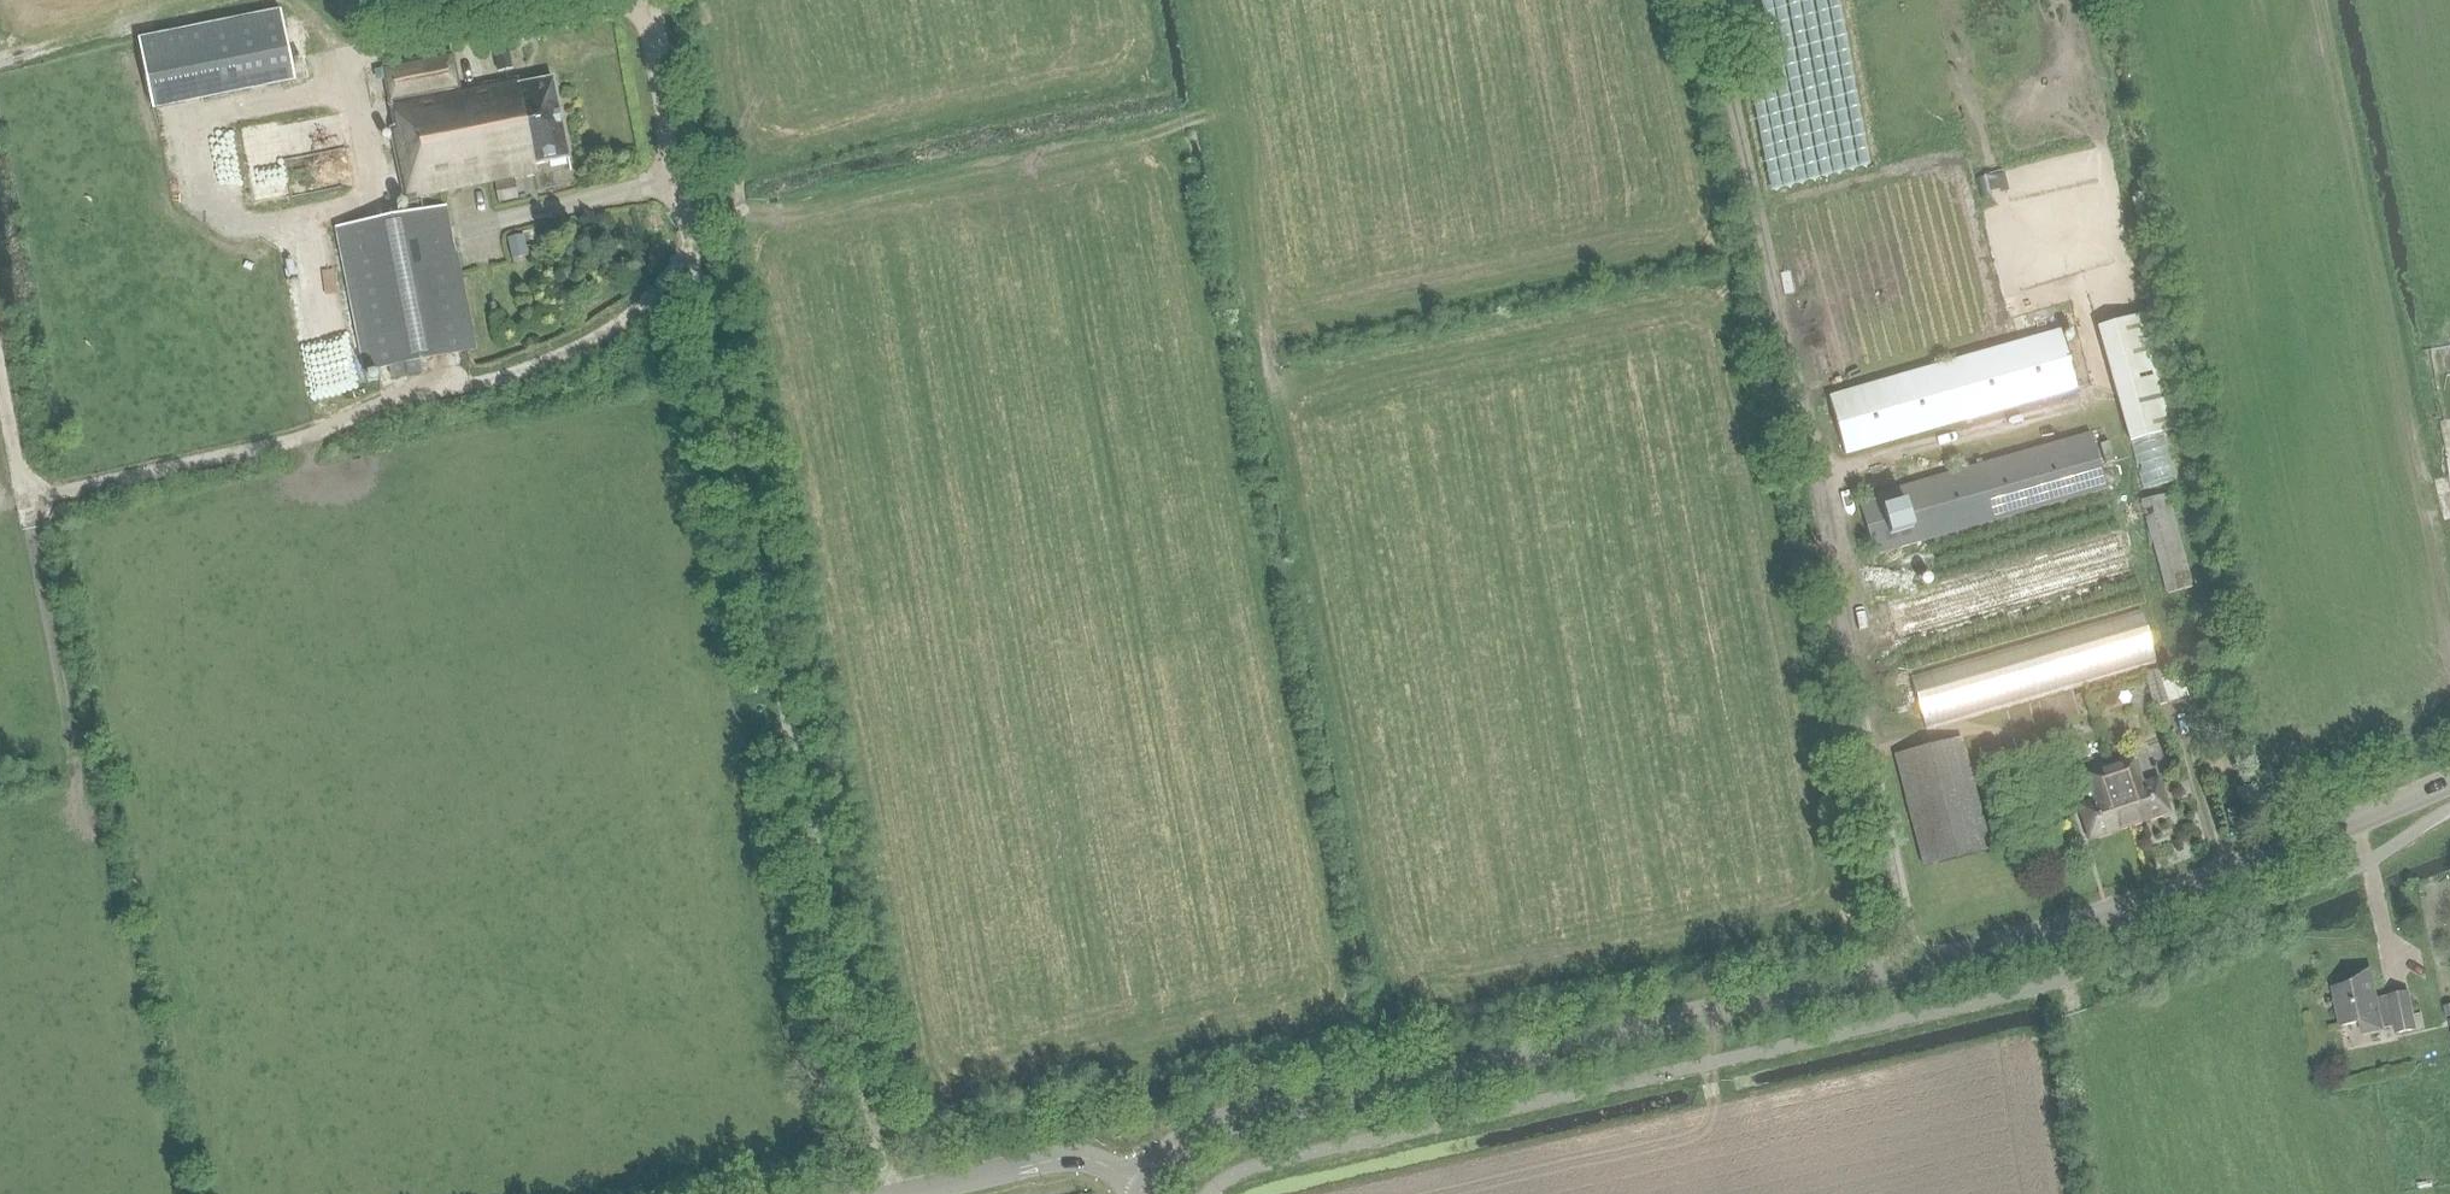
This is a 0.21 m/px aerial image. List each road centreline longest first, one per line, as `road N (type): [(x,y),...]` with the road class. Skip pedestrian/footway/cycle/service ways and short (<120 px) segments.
road 1 (tertiary): [(1144,1185),(1162,1156),(1228,1119),(2054,930),(2201,881),(2449,780)]
road 2 (unclassified): [(888,1193),(618,0)]
road 3 (tertiary): [(906,1193),(1080,1157),(1144,1185)]

